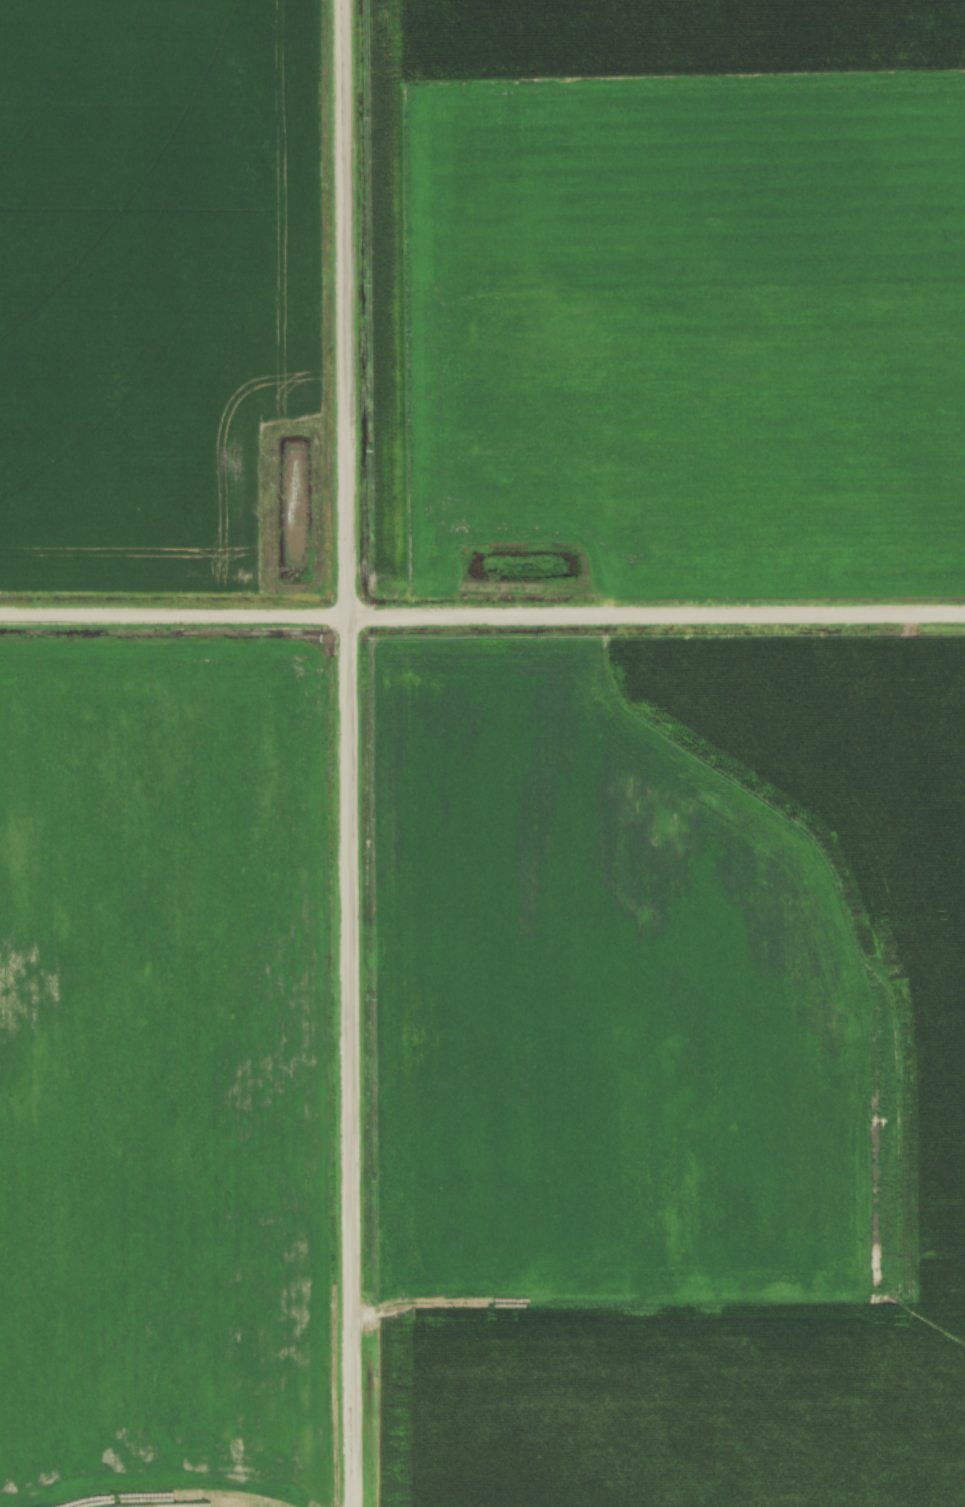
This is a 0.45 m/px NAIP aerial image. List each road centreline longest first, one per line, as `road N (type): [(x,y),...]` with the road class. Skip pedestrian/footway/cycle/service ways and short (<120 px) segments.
road 1 (residential): [(354,1506),(344,0)]
road 2 (residential): [(0,614),(964,613)]

